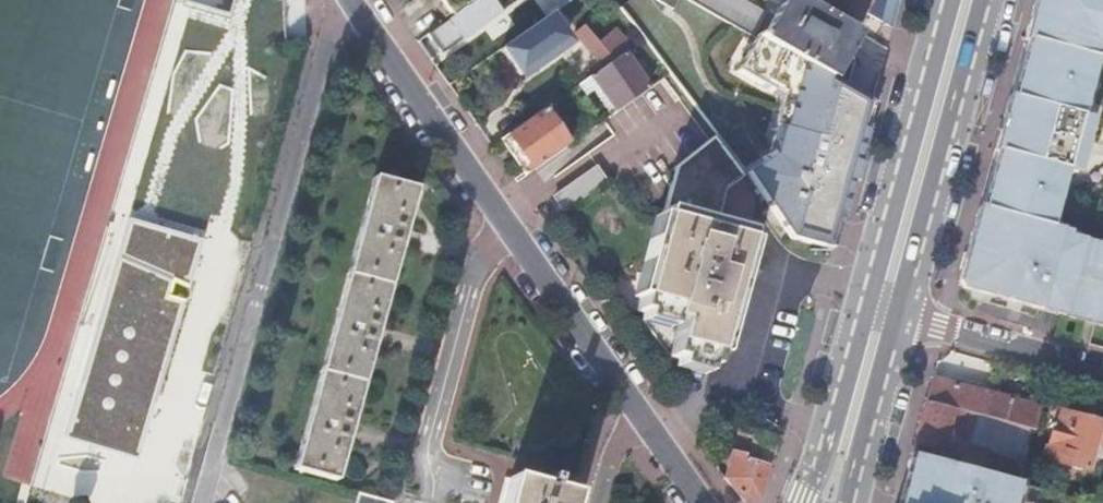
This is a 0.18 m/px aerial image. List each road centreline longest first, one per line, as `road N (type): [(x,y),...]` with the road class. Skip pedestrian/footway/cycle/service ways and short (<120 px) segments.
road 1 (residential): [(701,502),(350,0)]
road 2 (primary): [(968,0),(883,316)]
road 3 (unclassified): [(1102,376),(883,316)]
road 4 (primary): [(883,316),(830,502)]

